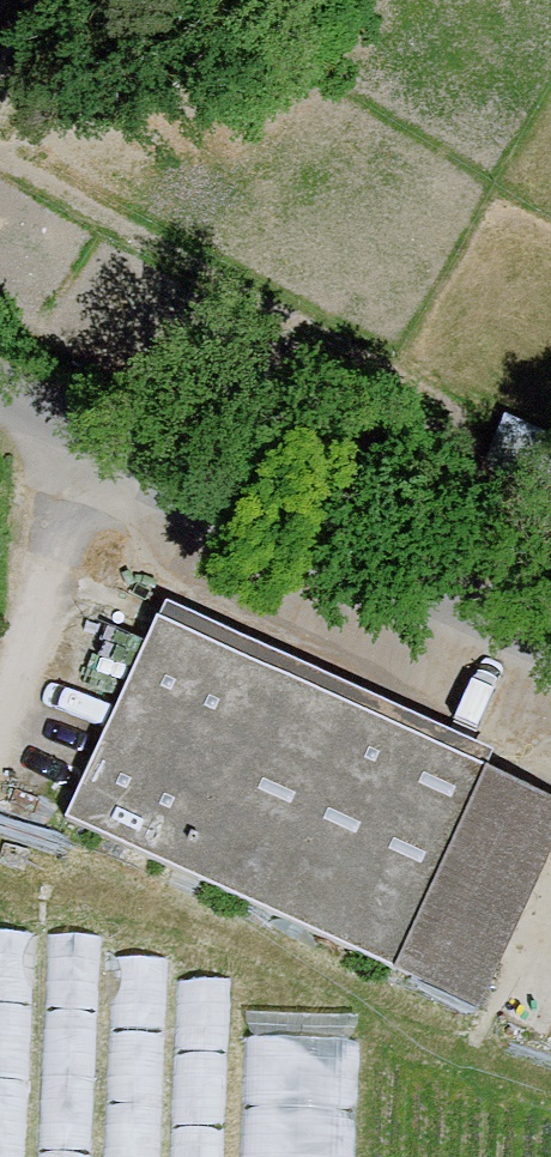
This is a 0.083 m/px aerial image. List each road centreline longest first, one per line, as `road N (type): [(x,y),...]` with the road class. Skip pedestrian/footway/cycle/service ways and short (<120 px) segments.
road 1 (tertiary): [(550,646),(68,445)]
road 2 (residential): [(0,730),(60,563),(68,445)]

